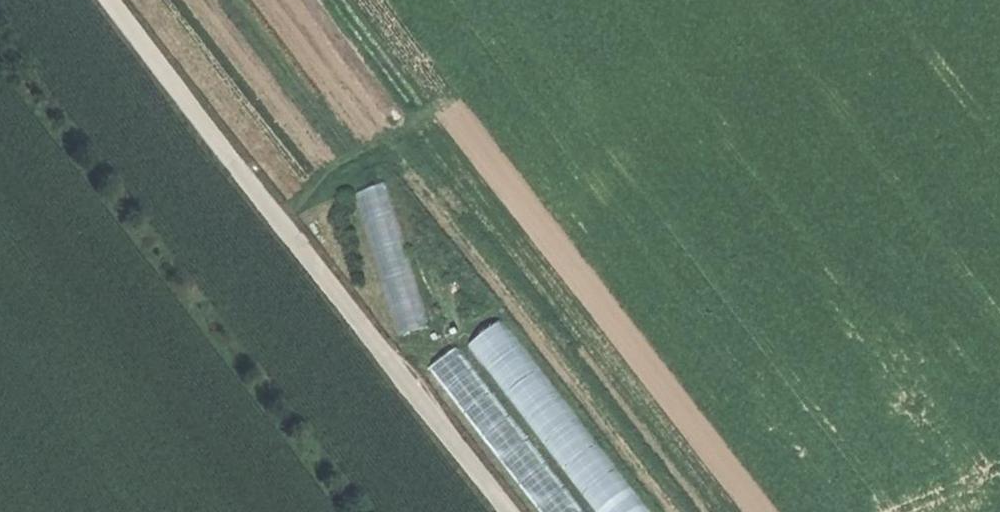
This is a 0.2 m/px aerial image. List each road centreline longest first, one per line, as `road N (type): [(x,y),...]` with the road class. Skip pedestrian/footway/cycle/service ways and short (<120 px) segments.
road 1 (track): [(116,0),(514,511)]

